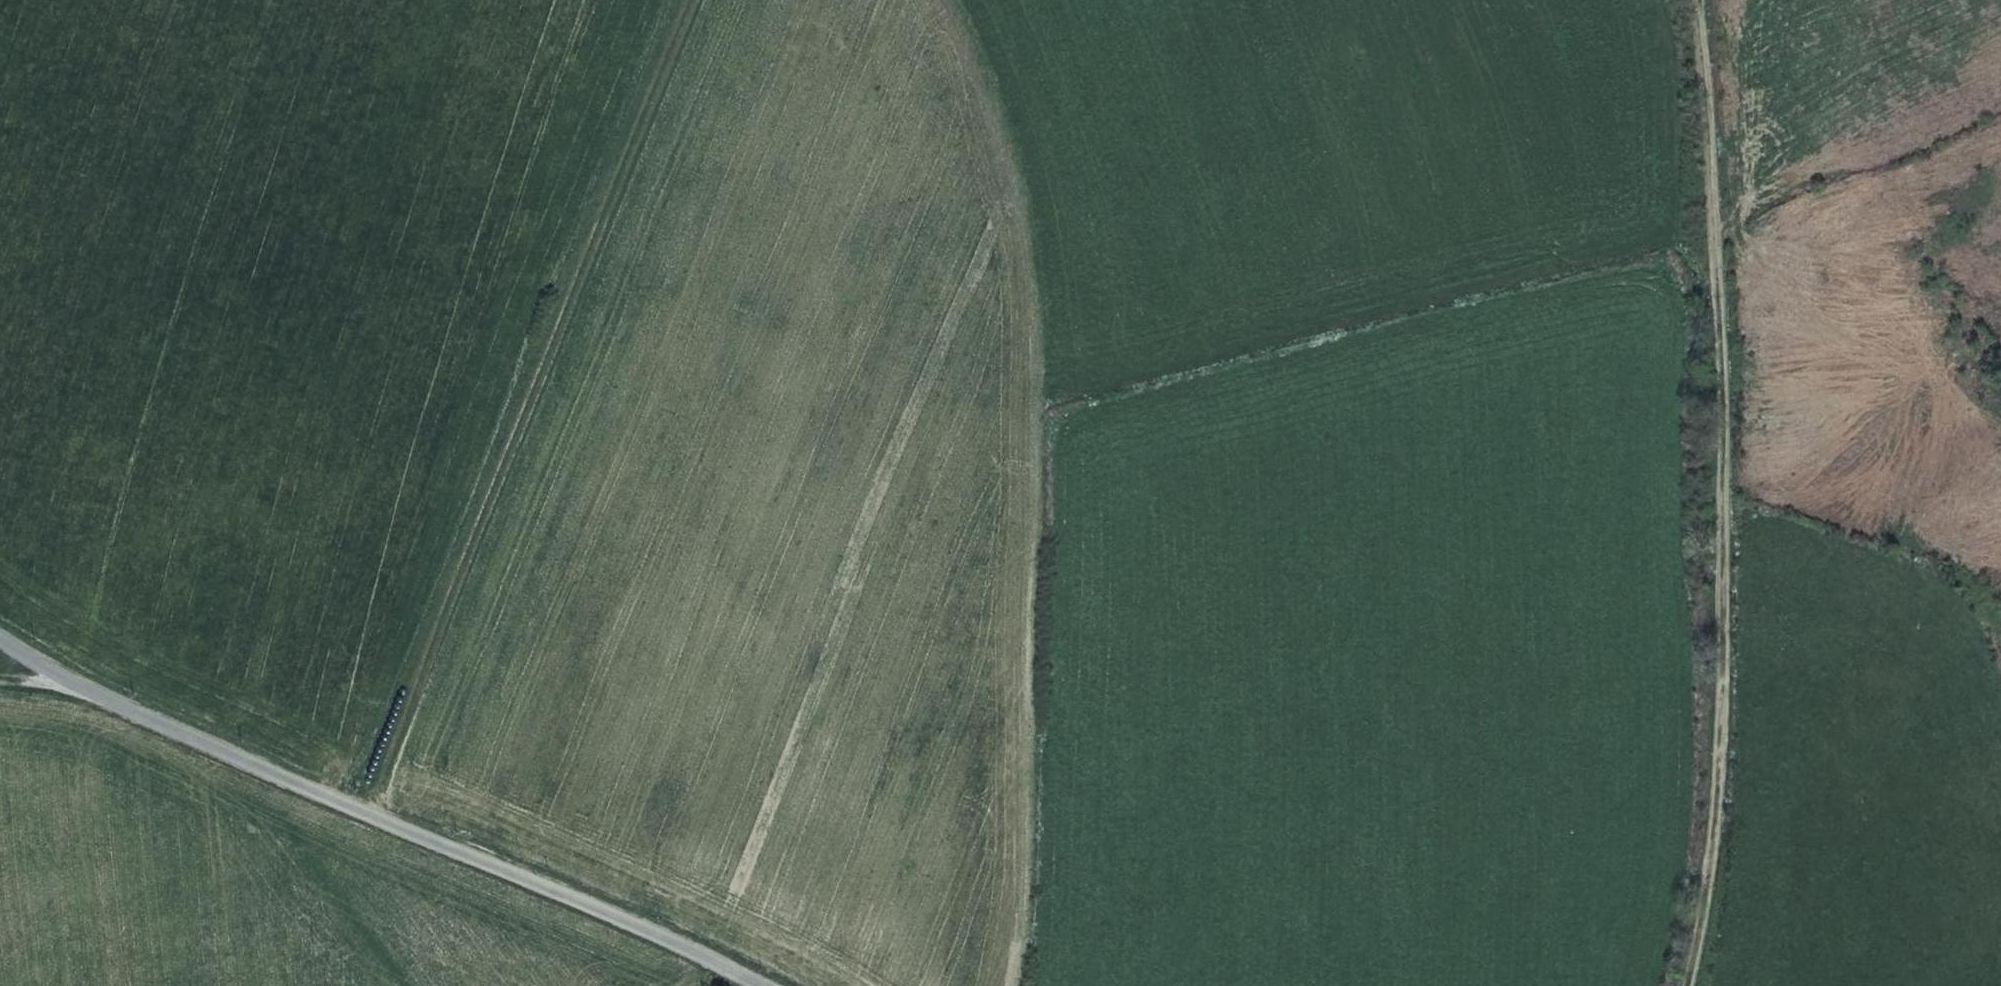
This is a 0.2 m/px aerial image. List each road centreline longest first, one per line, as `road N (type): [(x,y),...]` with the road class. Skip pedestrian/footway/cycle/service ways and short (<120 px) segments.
road 1 (track): [(1697,0),(1740,686),(1690,985)]
road 2 (unclassified): [(0,628),(48,662),(380,818),(689,947),(761,985)]

